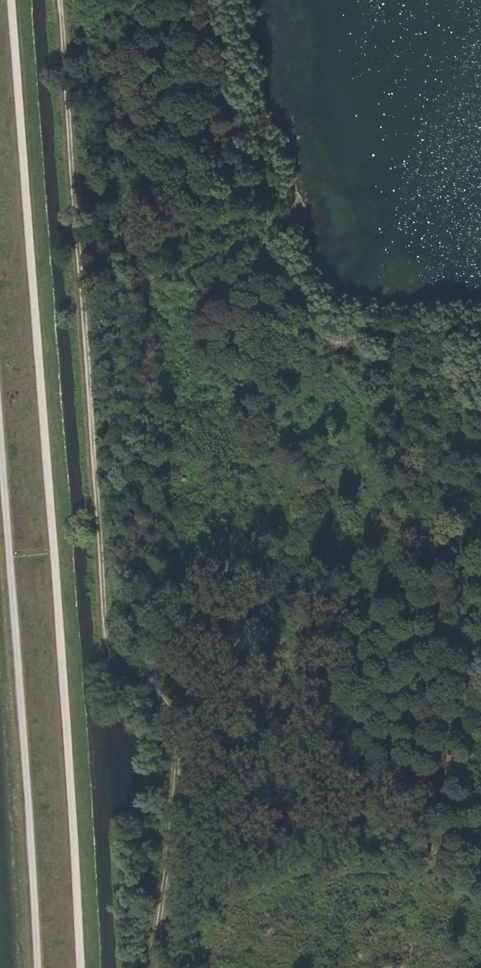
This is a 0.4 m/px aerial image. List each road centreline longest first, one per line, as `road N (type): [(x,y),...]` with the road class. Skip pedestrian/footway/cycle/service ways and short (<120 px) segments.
road 1 (track): [(60,0),(104,637),(123,668),(158,696),(175,731),(147,967)]
road 2 (track): [(10,0),(66,694),(79,967)]
road 3 (track): [(33,967),(0,416)]
road 4 (track): [(254,251),(83,302)]

